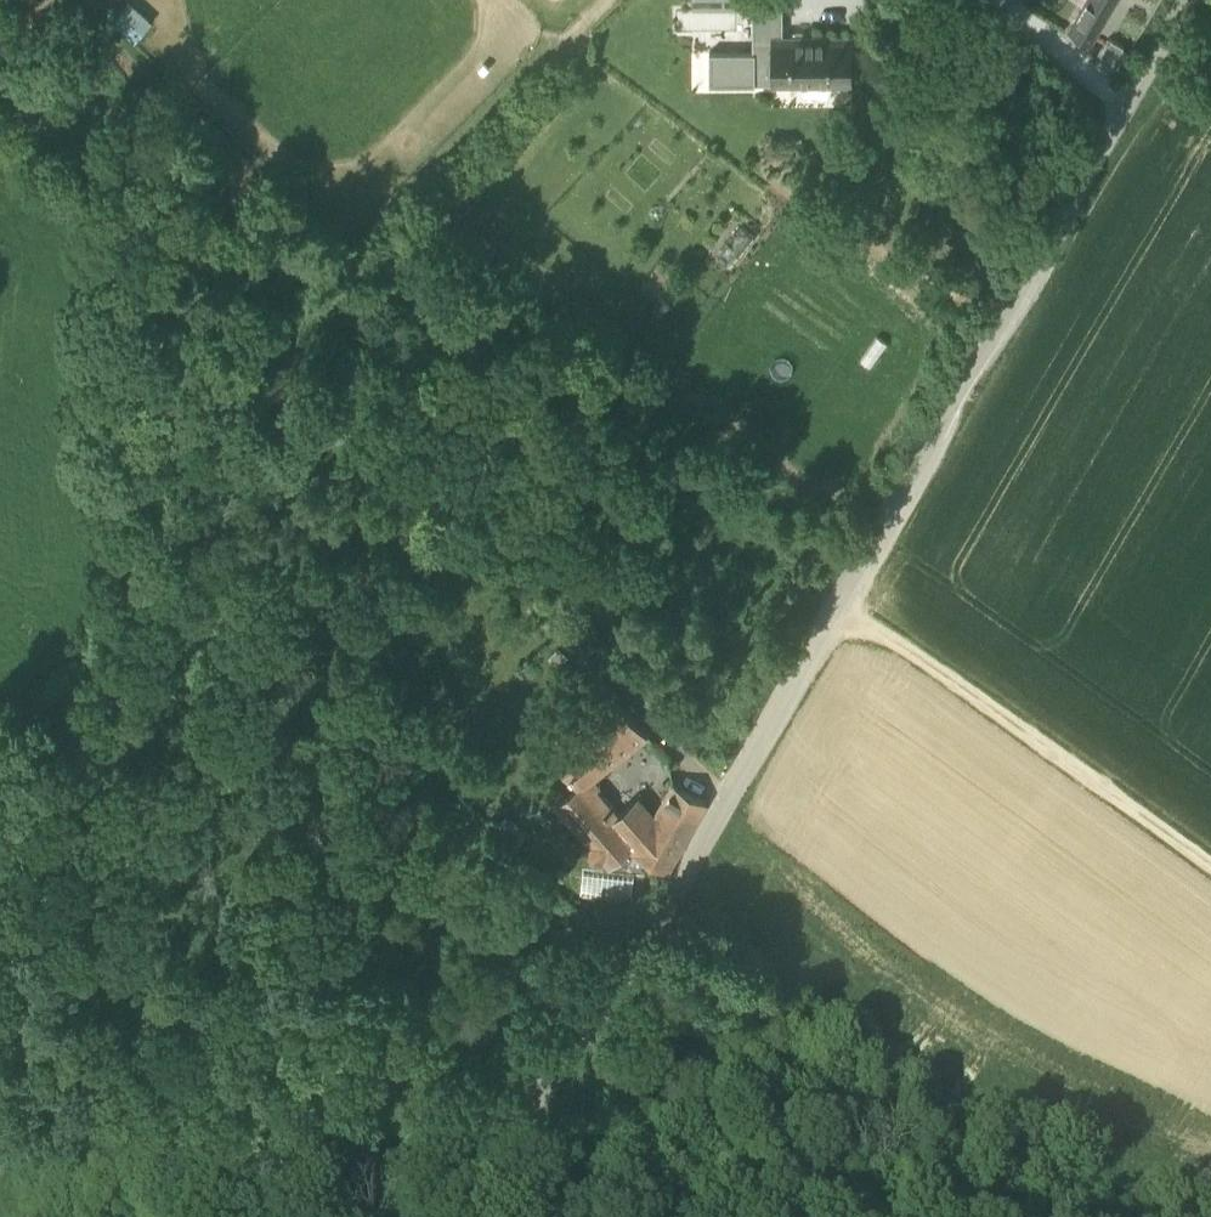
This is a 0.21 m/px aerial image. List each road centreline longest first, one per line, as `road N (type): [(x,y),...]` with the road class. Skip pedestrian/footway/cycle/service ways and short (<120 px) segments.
road 1 (residential): [(460,1216),(620,968),(1187,0)]
road 2 (track): [(839,601),(1210,869)]
road 3 (track): [(92,0),(344,252)]
road 4 (track): [(344,252),(561,56)]
road 5 (track): [(620,968),(548,967),(503,979),(428,957),(454,911),(495,911)]

